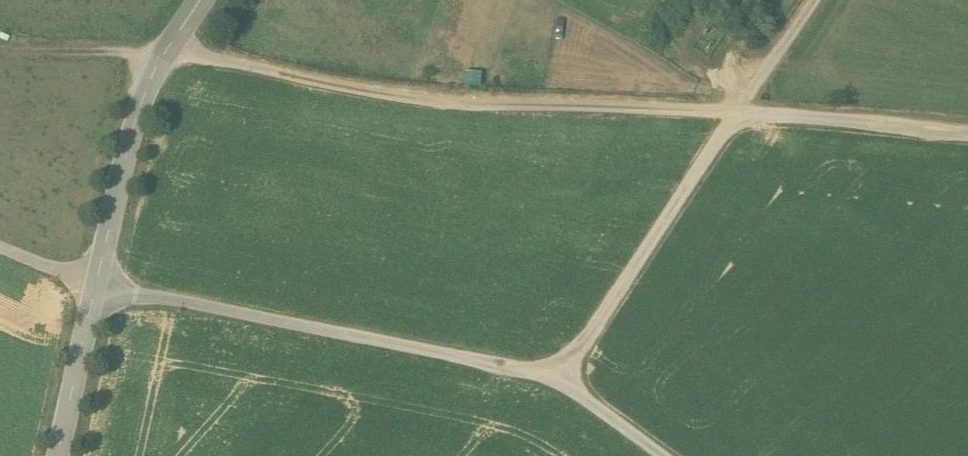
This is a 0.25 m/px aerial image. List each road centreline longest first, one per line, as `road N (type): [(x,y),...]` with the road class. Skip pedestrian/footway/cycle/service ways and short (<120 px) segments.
road 1 (track): [(967,146),(485,119),(172,68)]
road 2 (track): [(0,279),(106,321),(533,408),(564,418),(613,455)]
road 3 (track): [(564,418),(824,0)]
road 4 (tertiary): [(209,0),(142,143),(79,455)]

